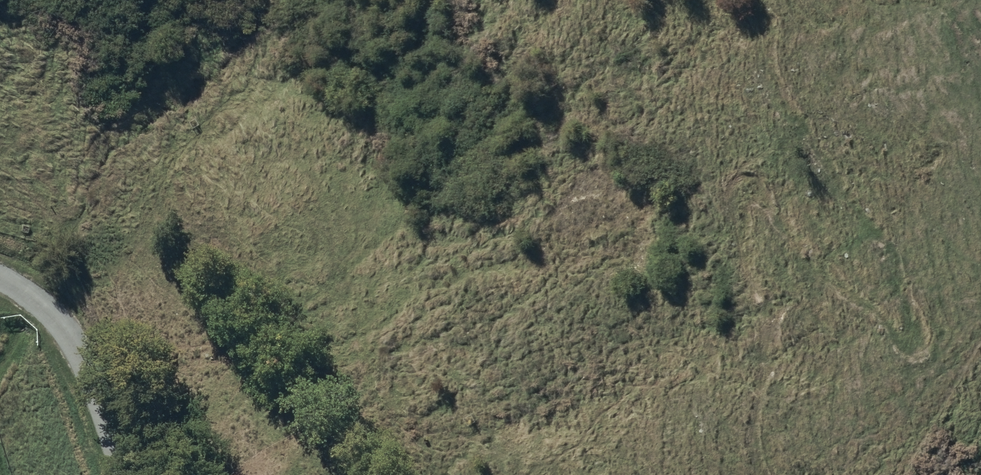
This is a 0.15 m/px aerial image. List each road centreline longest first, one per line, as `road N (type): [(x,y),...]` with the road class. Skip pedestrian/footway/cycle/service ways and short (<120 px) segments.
road 1 (track): [(763,0),(777,85),(859,218),(886,236),(928,341),(917,352),(894,345),(875,316),(744,192),(733,202),(737,231),(771,317),(751,455),(762,474)]
road 2 (track): [(637,474),(553,355),(512,332),(493,348),(489,396),(510,474)]
road 3 (residential): [(0,275),(55,311),(83,353),(124,474)]
road 4 (track): [(442,474),(336,336)]

